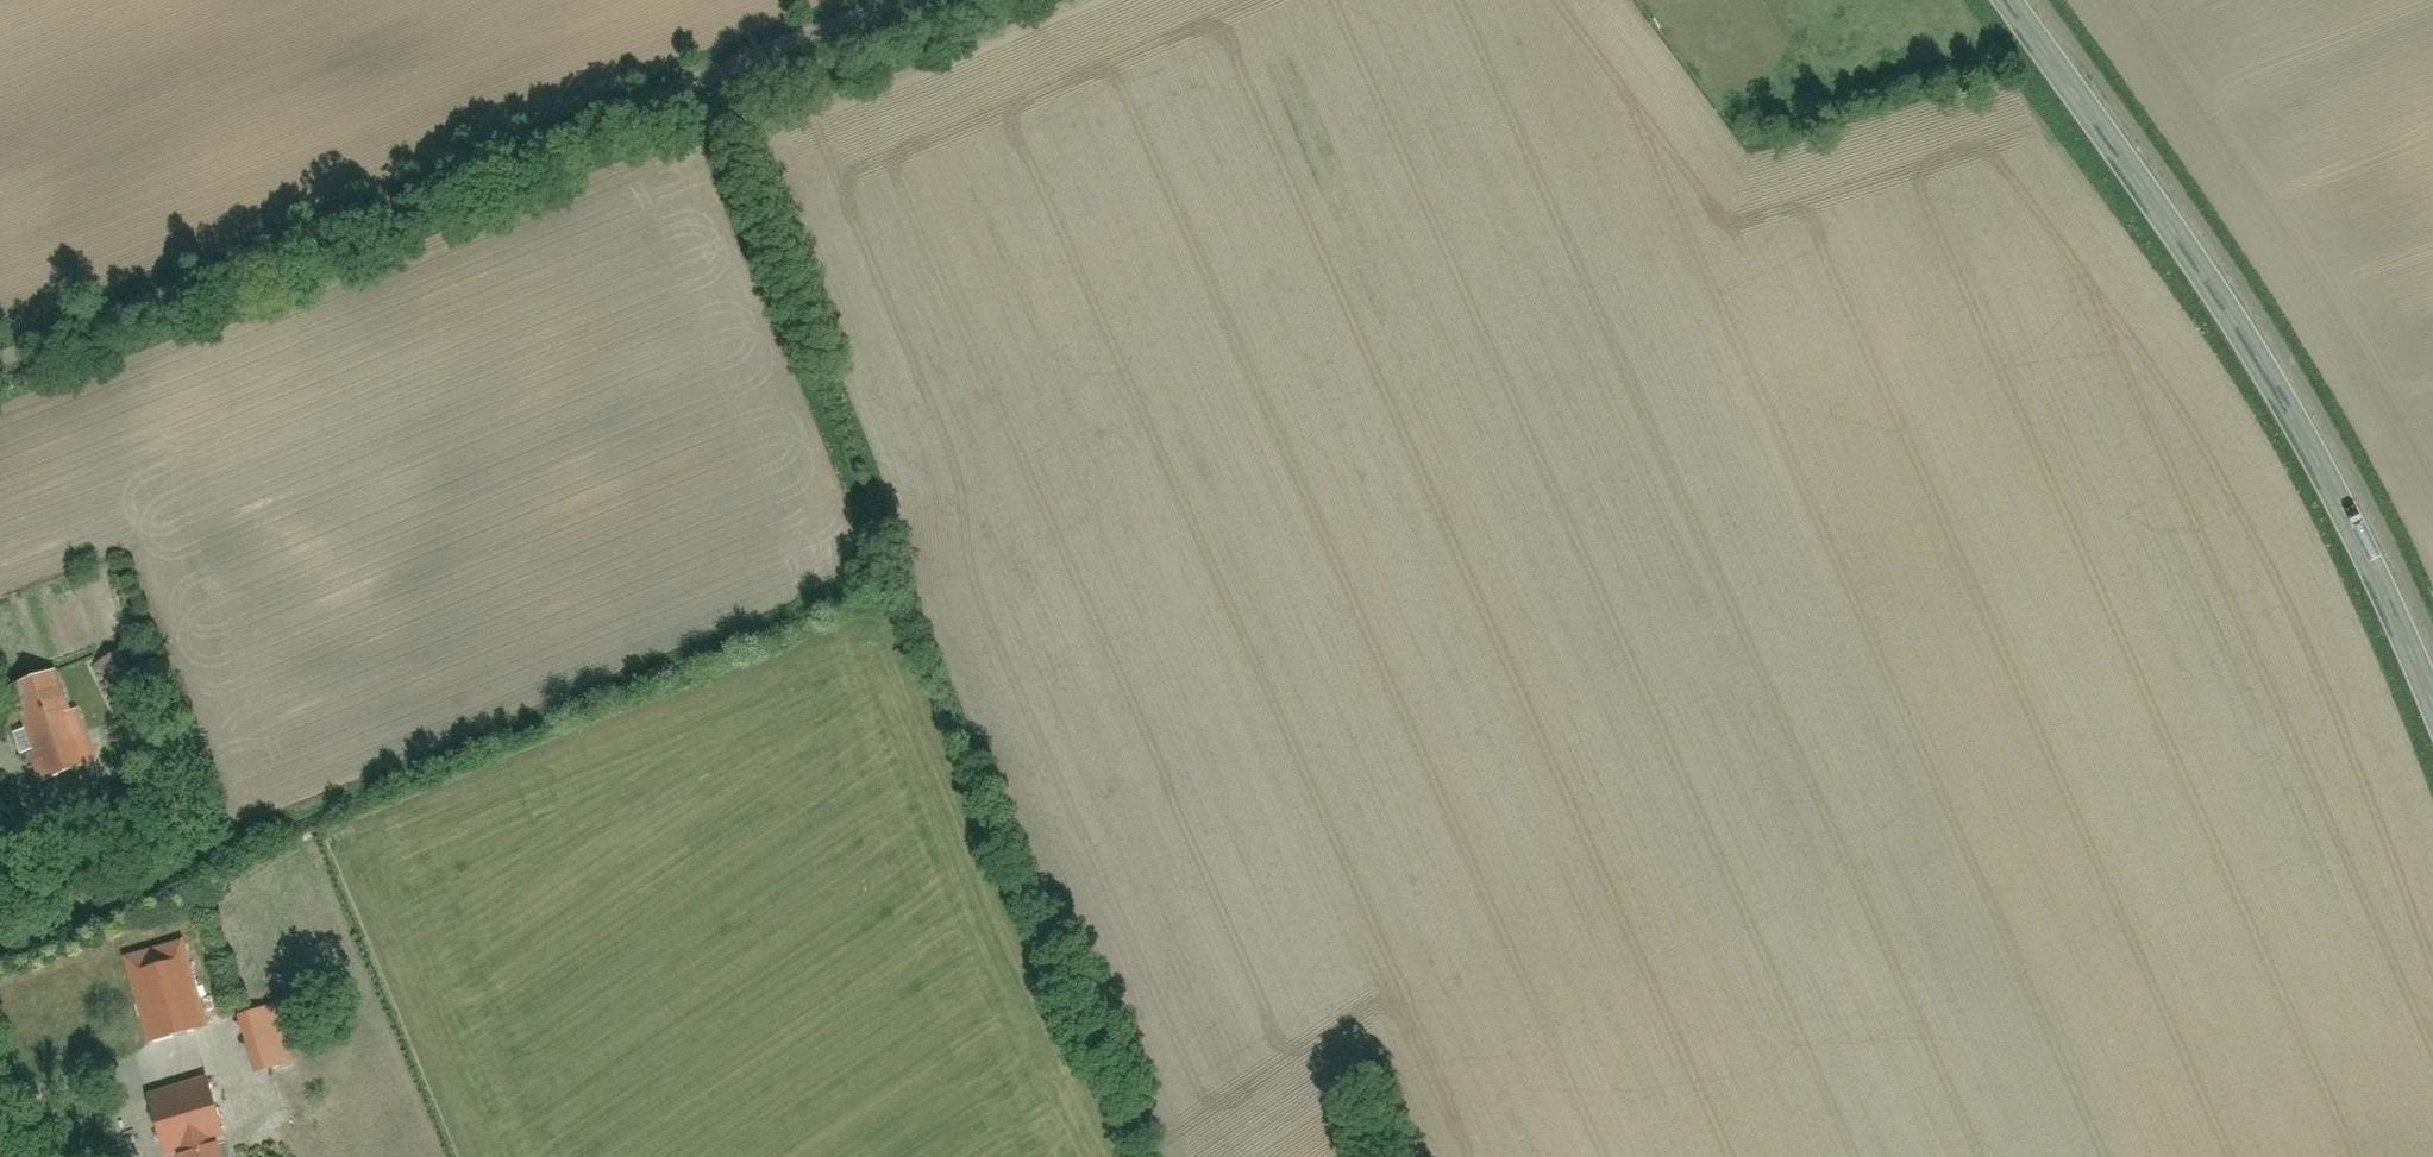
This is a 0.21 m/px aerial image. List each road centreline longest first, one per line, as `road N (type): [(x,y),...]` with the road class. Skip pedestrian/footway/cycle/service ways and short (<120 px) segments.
road 1 (unclassified): [(894,0),(0,370)]
road 2 (tertiary): [(2007,0),(2257,358),(2367,561),(2432,712)]

